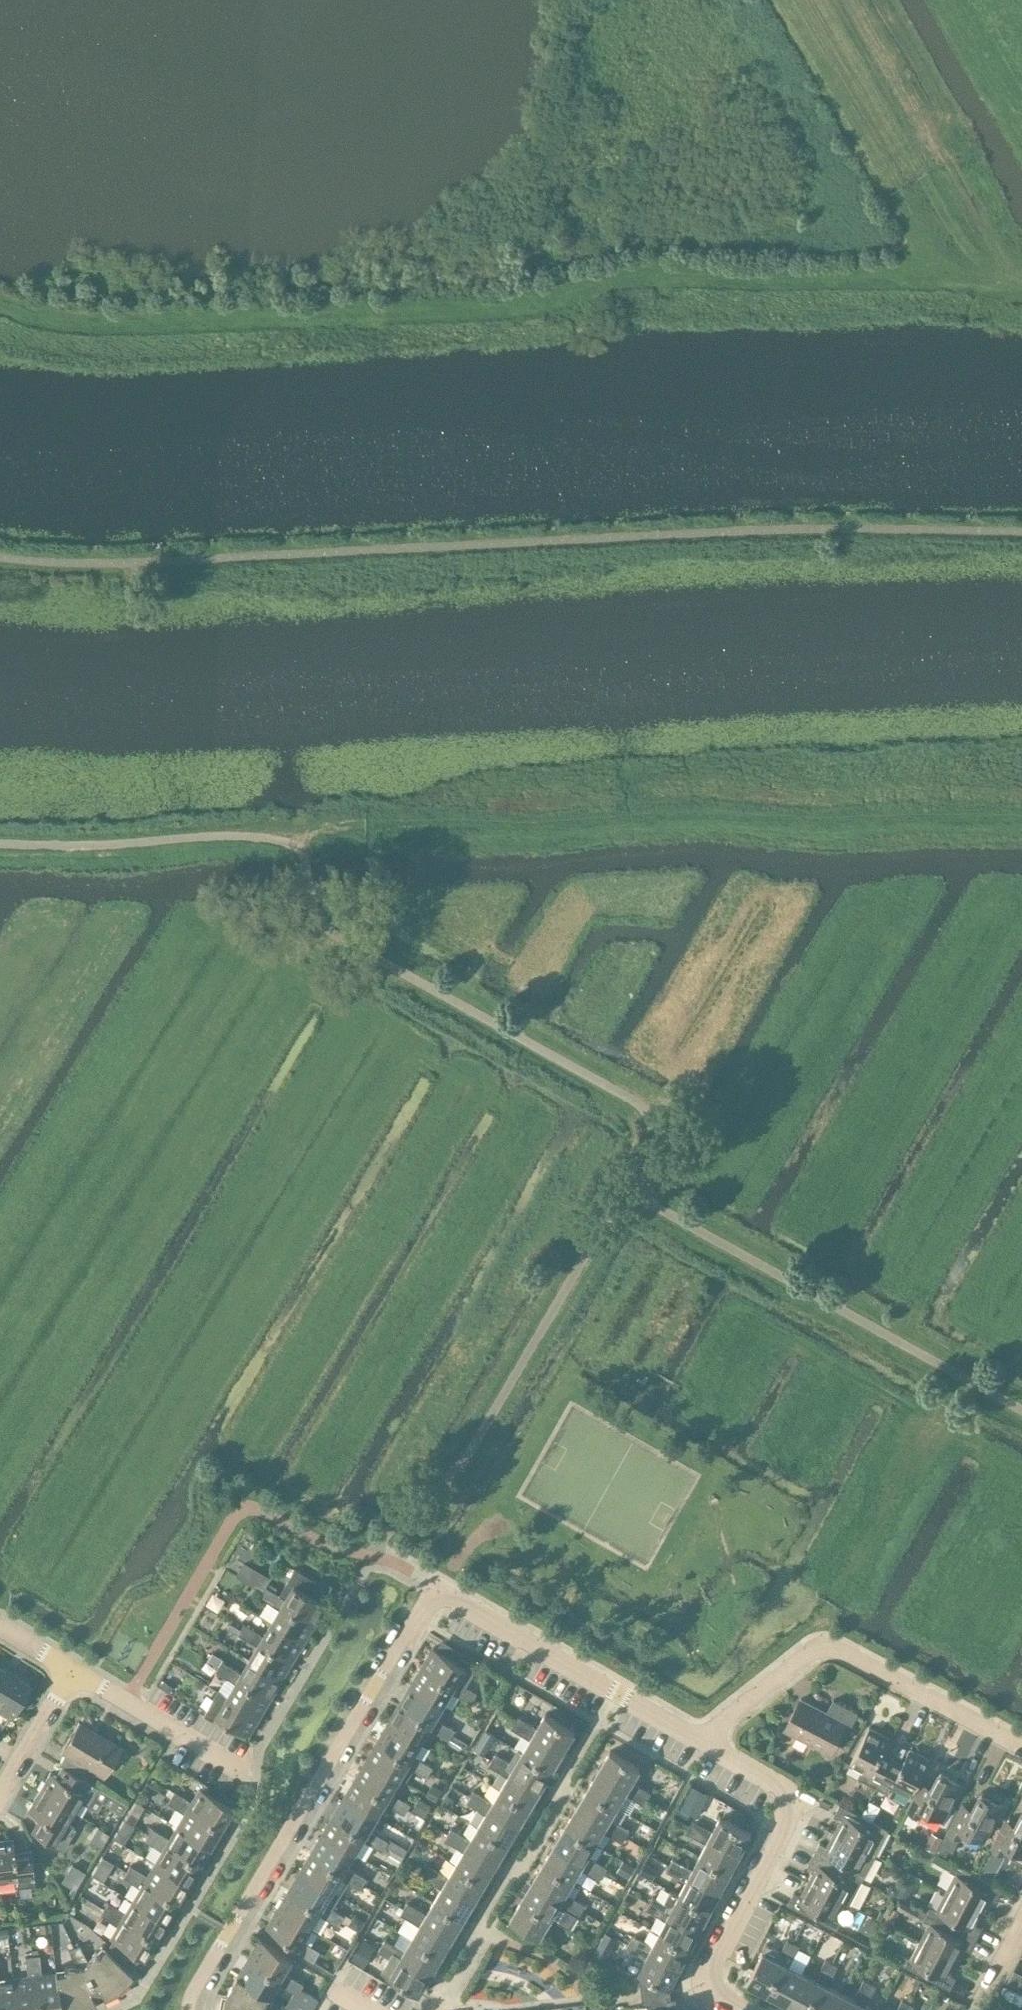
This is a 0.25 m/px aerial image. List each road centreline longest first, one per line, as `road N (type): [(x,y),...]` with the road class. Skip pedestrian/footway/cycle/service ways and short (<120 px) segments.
road 1 (residential): [(187,2009),(434,1586)]
road 2 (residential): [(703,1740),(816,1648),(834,1647),(1021,1747)]
road 3 (residential): [(742,2009),(711,1992),(710,1969),(798,1806),(796,1797),(703,1740)]
road 4 (residential): [(703,1740),(434,1586)]
road 5 (residential): [(73,1669),(254,1774)]
road 6 (residential): [(0,1792),(73,1669)]

